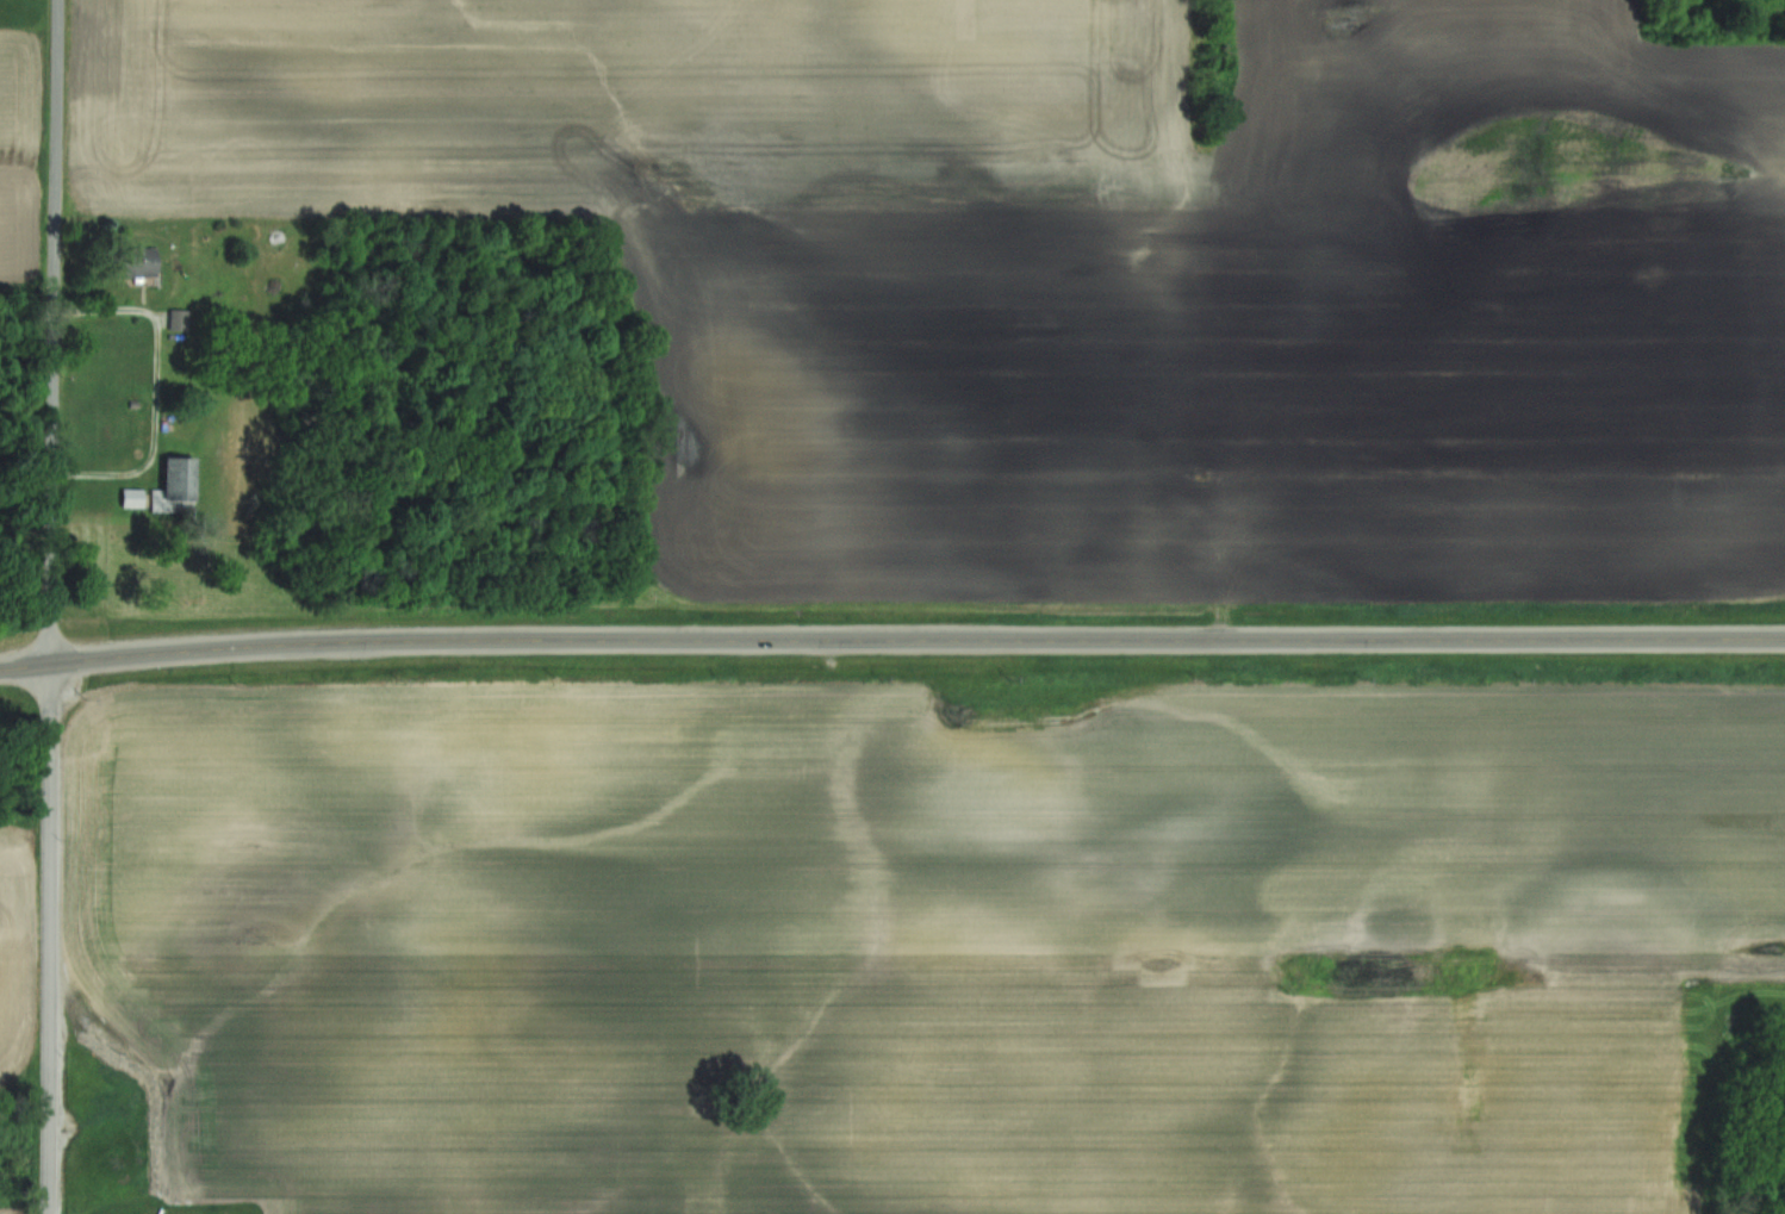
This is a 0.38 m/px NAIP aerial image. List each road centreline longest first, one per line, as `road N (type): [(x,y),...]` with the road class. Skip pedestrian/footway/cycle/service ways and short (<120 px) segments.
road 1 (secondary): [(0,671),(212,648),(397,640),(1784,639)]
road 2 (residential): [(51,665),(61,0)]
road 3 (residential): [(50,1213),(51,665)]

